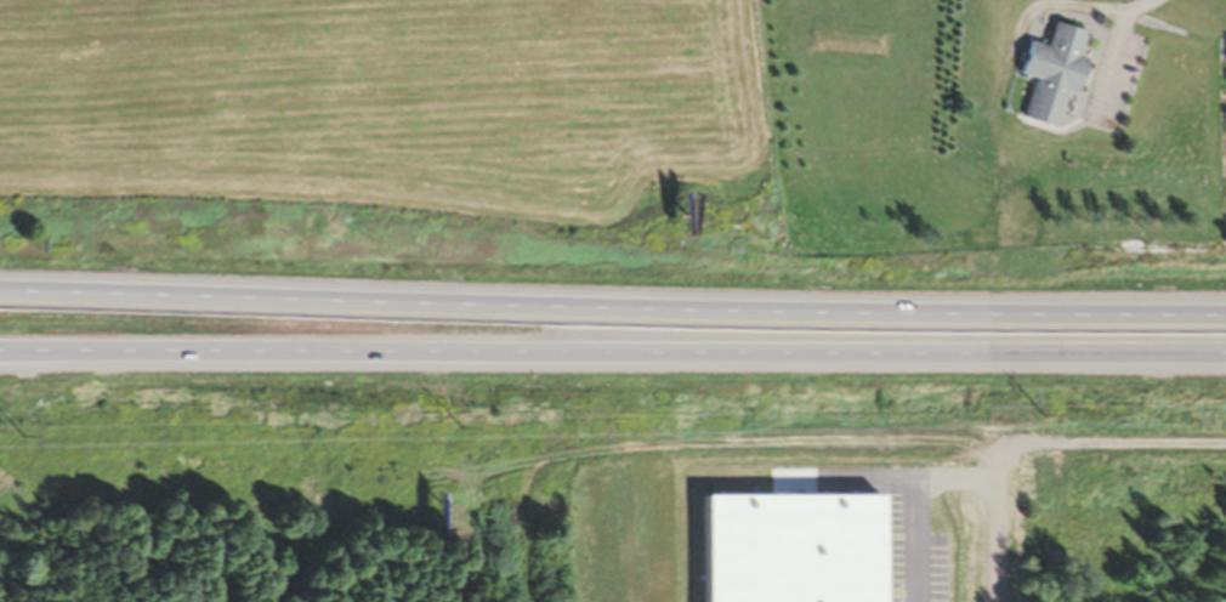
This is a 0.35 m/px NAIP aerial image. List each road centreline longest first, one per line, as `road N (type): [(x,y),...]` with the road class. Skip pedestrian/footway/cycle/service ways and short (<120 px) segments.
road 1 (trunk): [(1225,312),(840,312),(0,289)]
road 2 (trunk): [(0,357),(1225,356)]
road 3 (residential): [(1225,444),(1041,443),(1020,450),(1008,470),(1001,601)]

